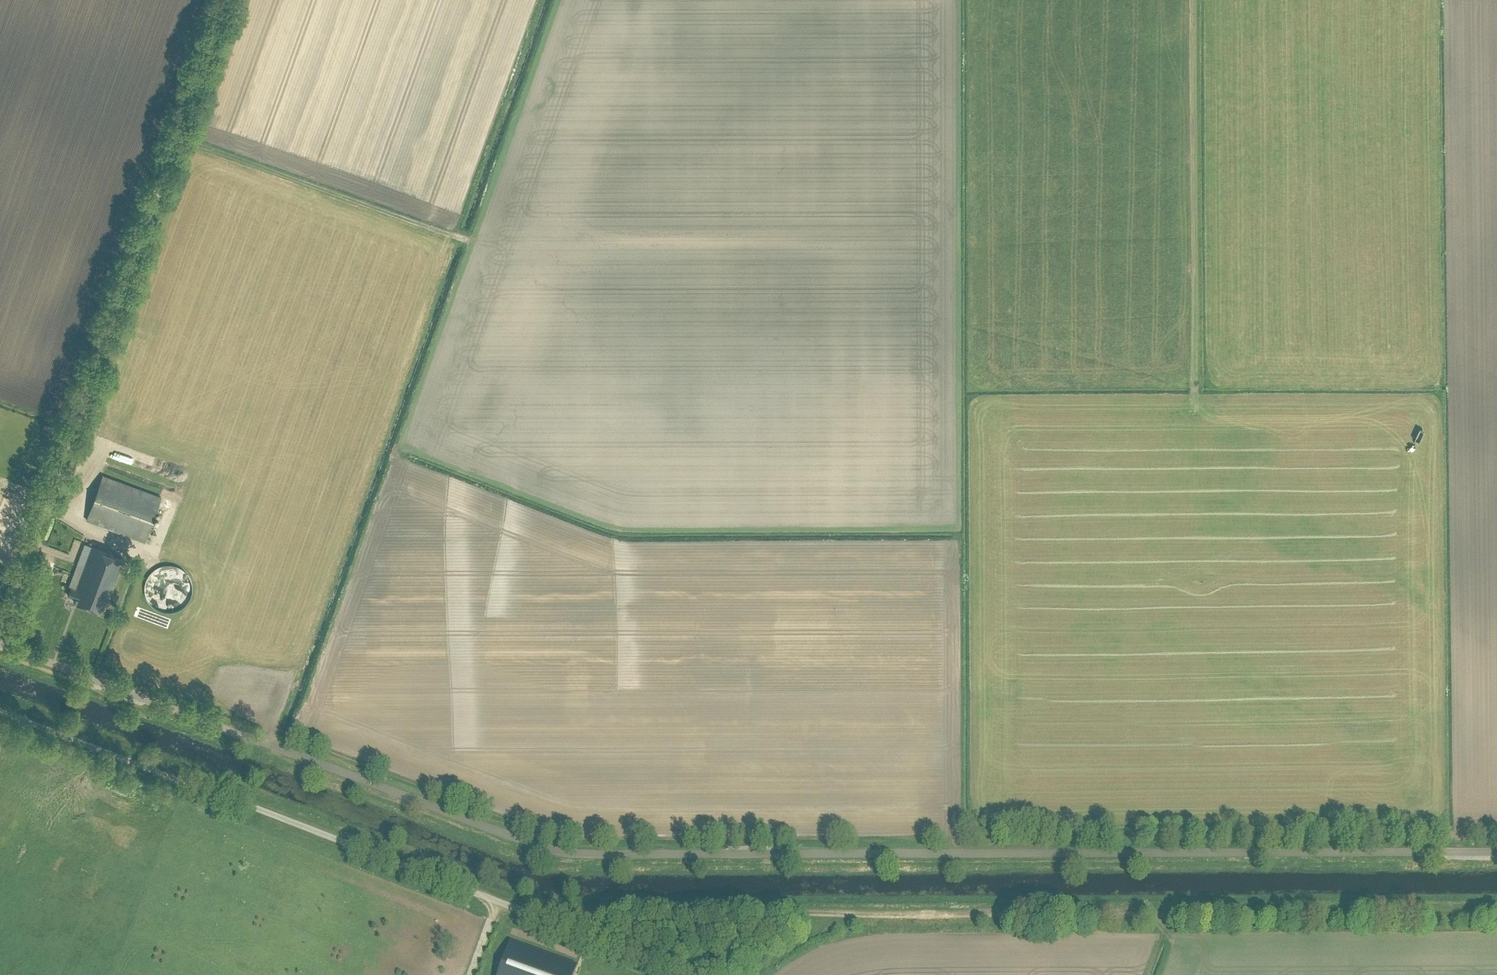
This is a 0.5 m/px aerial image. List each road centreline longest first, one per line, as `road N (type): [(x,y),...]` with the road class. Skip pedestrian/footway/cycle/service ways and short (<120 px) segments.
road 1 (unclassified): [(1496,853),(572,855),(0,642)]
road 2 (unclassified): [(680,974),(0,711)]
road 3 (track): [(0,633),(225,0)]

